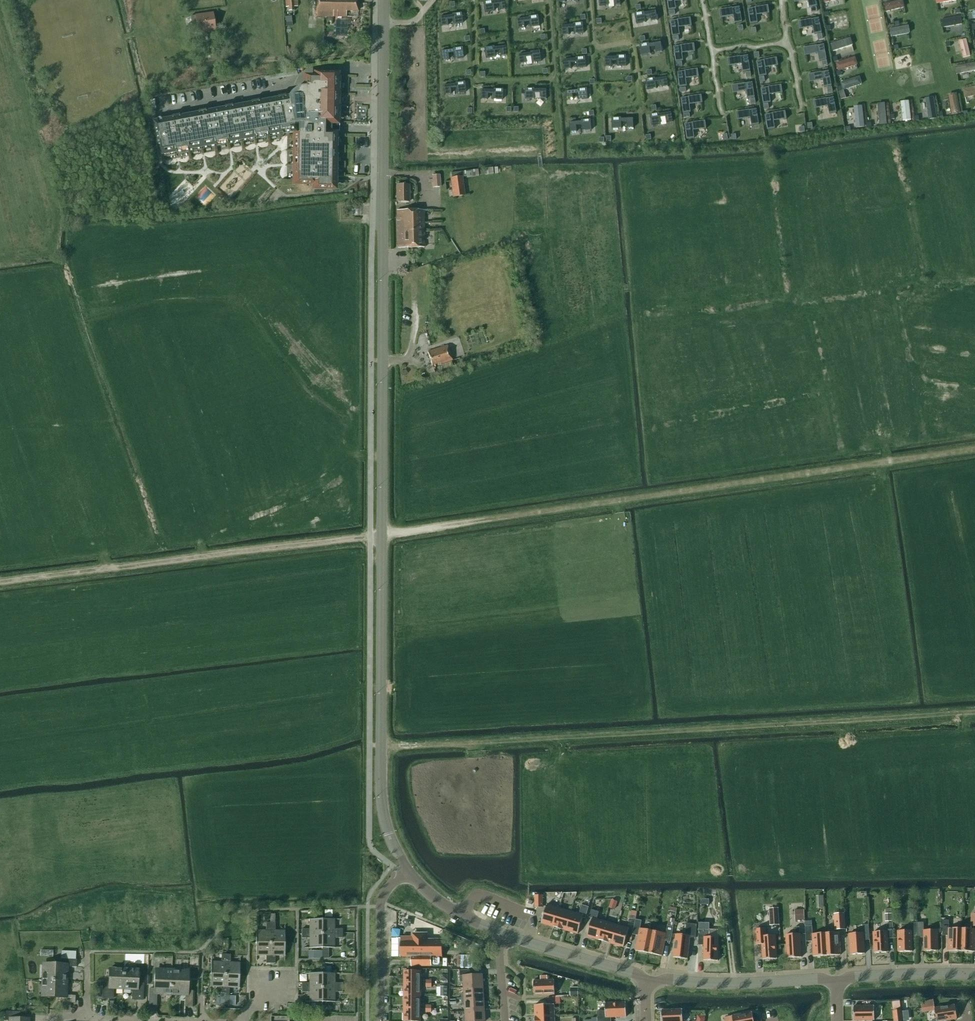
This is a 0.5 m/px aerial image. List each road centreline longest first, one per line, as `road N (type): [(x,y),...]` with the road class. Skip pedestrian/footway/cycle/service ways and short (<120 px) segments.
road 1 (track): [(0,583),(974,451)]
road 2 (tertiary): [(409,873),(388,833),(381,791),(384,0)]
road 3 (track): [(974,713),(381,747)]
road 4 (tertiary): [(836,982),(648,982)]
road 5 (residential): [(379,1020),(380,907),(391,885),(409,873)]
road 6 (tertiary): [(648,982),(503,934)]
road 7 (tertiary): [(974,974),(836,982)]

